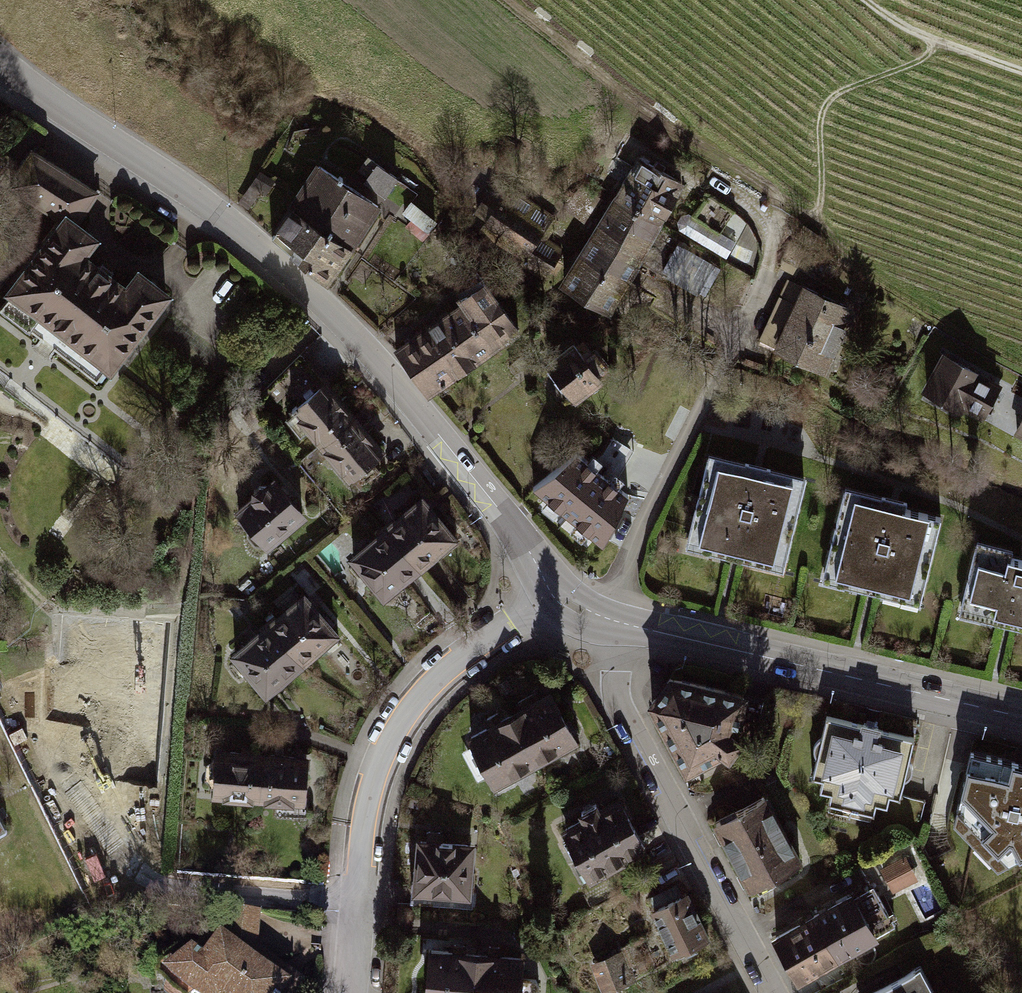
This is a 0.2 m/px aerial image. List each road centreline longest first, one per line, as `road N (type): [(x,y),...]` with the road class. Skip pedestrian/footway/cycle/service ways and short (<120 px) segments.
road 1 (tertiary): [(0,64),(255,243),(350,332),(491,500),(552,593)]
road 2 (residential): [(552,593),(434,683),(391,739),(367,804),(349,992)]
road 3 (tertiary): [(616,624),(1021,717)]
road 4 (residential): [(616,624),(620,716),(771,992)]
road 5 (track): [(815,226),(824,100),(921,55),(936,40)]
road 6 (track): [(1021,71),(903,26),(871,0)]

